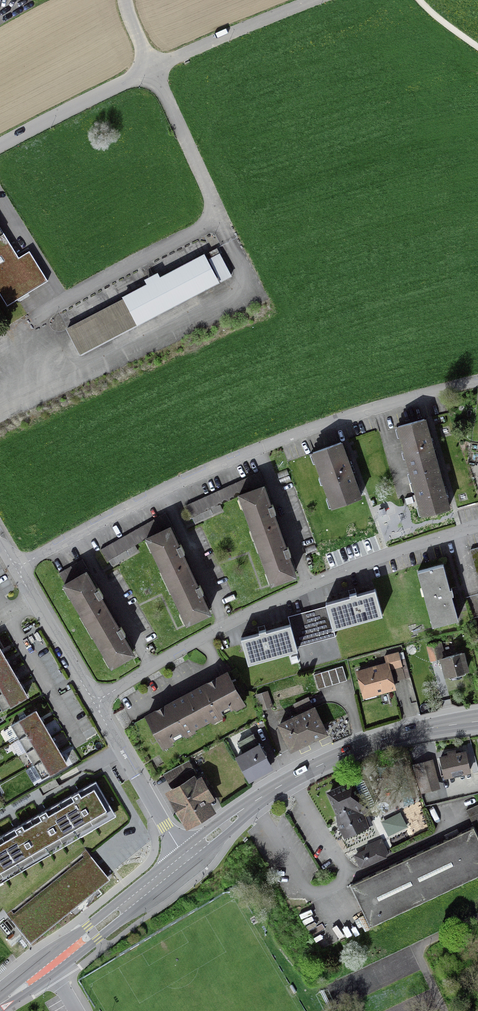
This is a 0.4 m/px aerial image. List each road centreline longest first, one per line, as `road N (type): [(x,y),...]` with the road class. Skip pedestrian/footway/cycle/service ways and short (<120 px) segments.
road 1 (residential): [(16,568),(162,489),(259,448),(477,383)]
road 2 (residential): [(477,527),(272,603),(93,702)]
road 3 (residential): [(0,357),(29,340),(46,310),(210,219),(210,192),(151,69)]
road 4 (secondary): [(185,858),(266,794),(321,765),(387,738),(477,719)]
road 5 (residential): [(185,858),(93,702)]
road 6 (residential): [(318,0),(151,69)]
road 7 (secondary): [(48,969),(185,858)]
road 8 (residential): [(151,69),(0,145)]
road 9 (residential): [(93,702),(16,568)]

